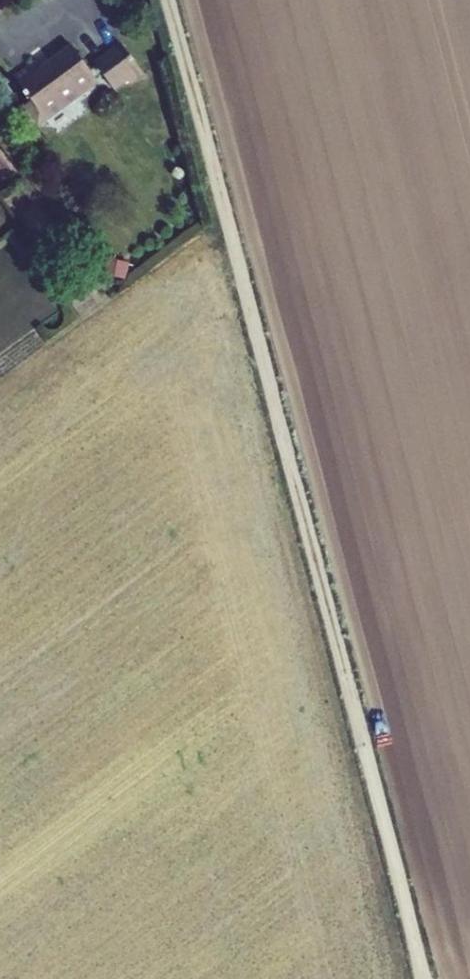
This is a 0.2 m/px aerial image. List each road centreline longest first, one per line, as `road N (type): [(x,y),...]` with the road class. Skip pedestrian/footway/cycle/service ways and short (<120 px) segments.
road 1 (track): [(169,0),(425,978)]

